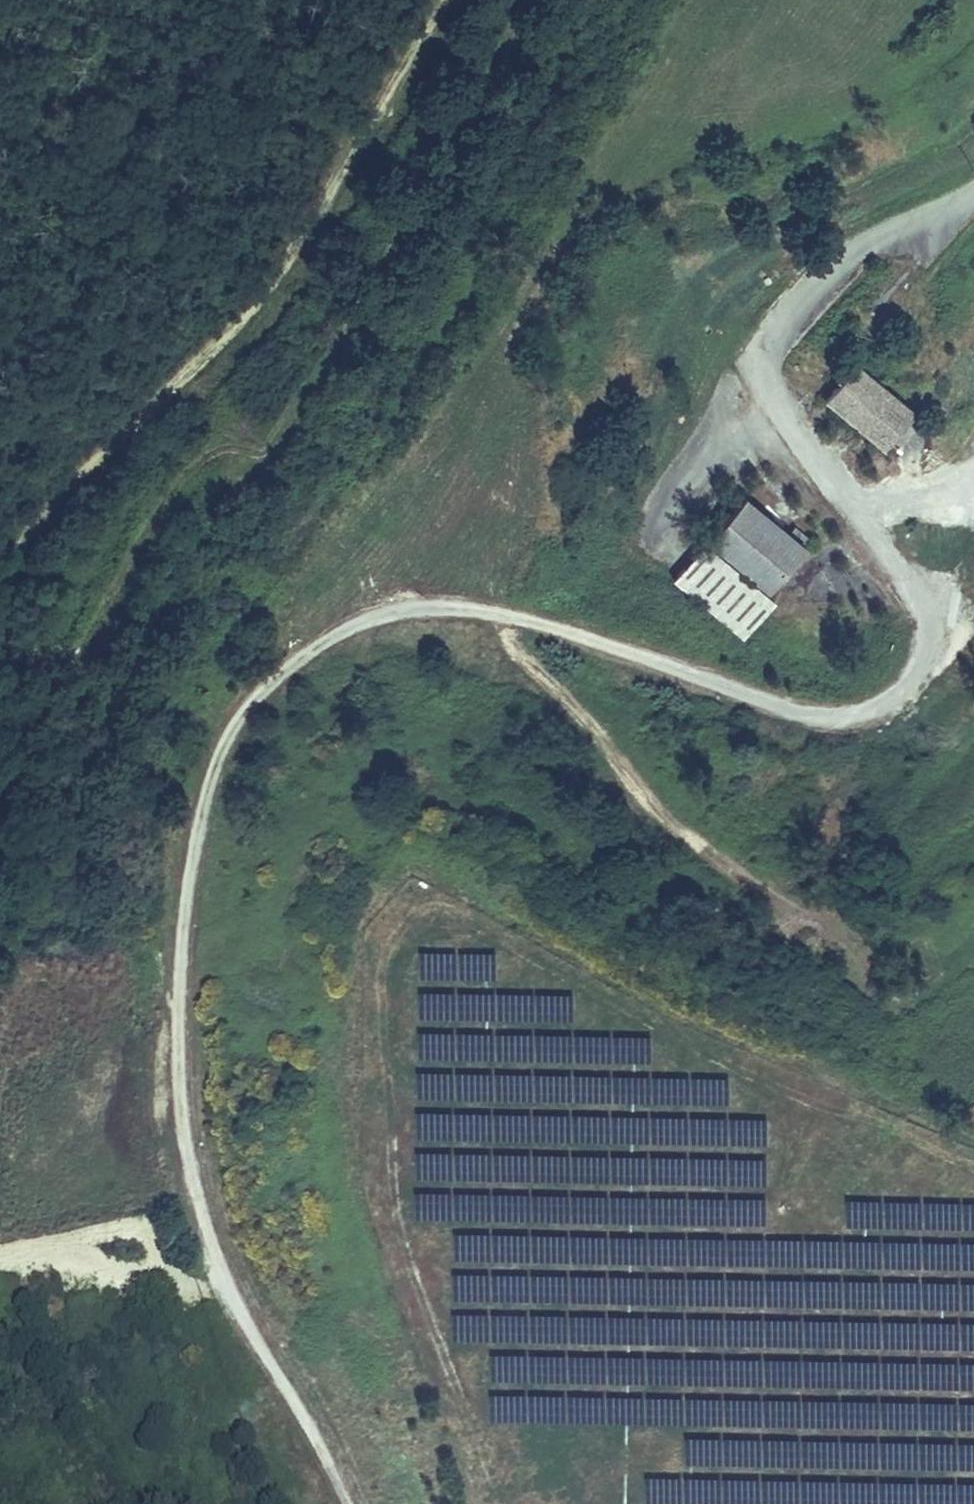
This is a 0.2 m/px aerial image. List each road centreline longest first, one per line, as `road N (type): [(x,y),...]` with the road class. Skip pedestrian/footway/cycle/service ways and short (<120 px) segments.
road 1 (track): [(0,630),(16,580),(60,511),(286,290),(469,0)]

